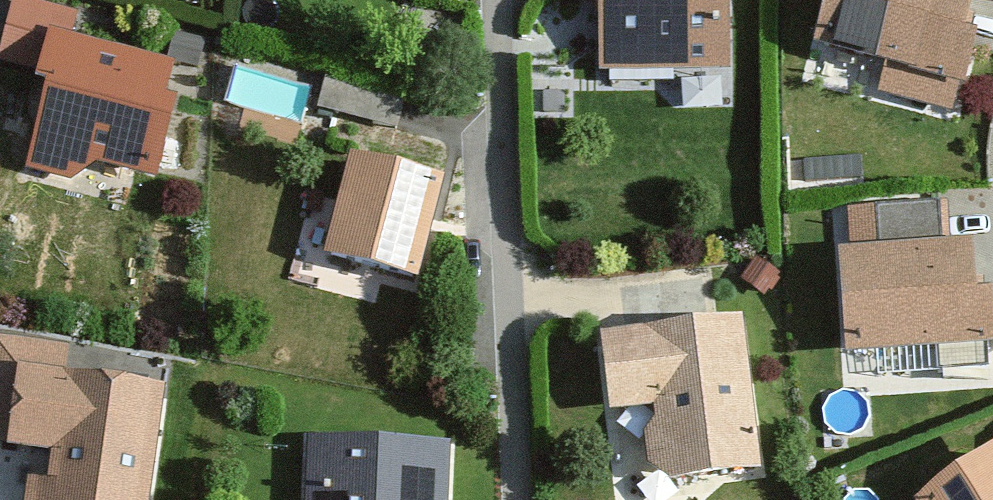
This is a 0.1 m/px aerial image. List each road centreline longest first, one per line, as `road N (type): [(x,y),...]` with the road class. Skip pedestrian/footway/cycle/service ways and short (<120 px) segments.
road 1 (residential): [(515,499),(497,0)]

